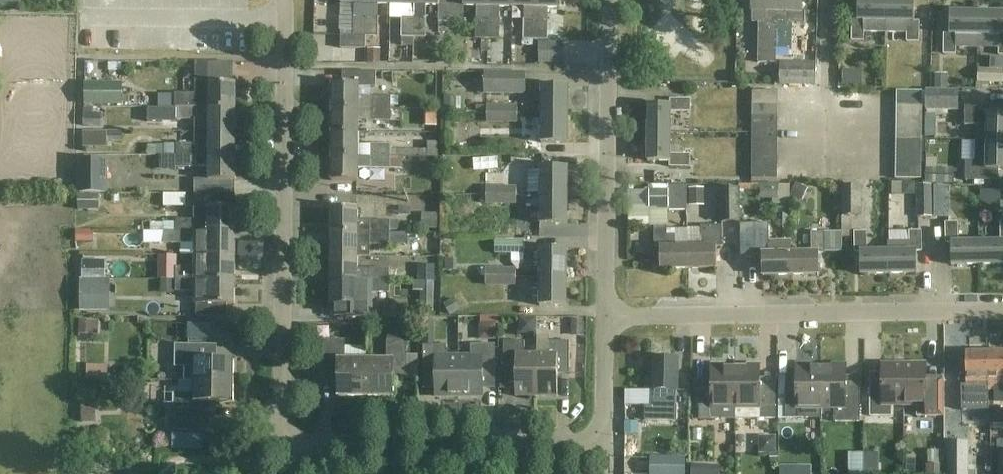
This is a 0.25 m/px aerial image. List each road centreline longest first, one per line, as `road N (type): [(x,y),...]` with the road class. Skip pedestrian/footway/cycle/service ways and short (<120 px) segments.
road 1 (residential): [(603,442),(282,444),(285,0)]
road 2 (residential): [(1002,308),(606,317)]
road 3 (residential): [(606,317),(610,0)]
road 4 (residential): [(603,442),(606,317)]

